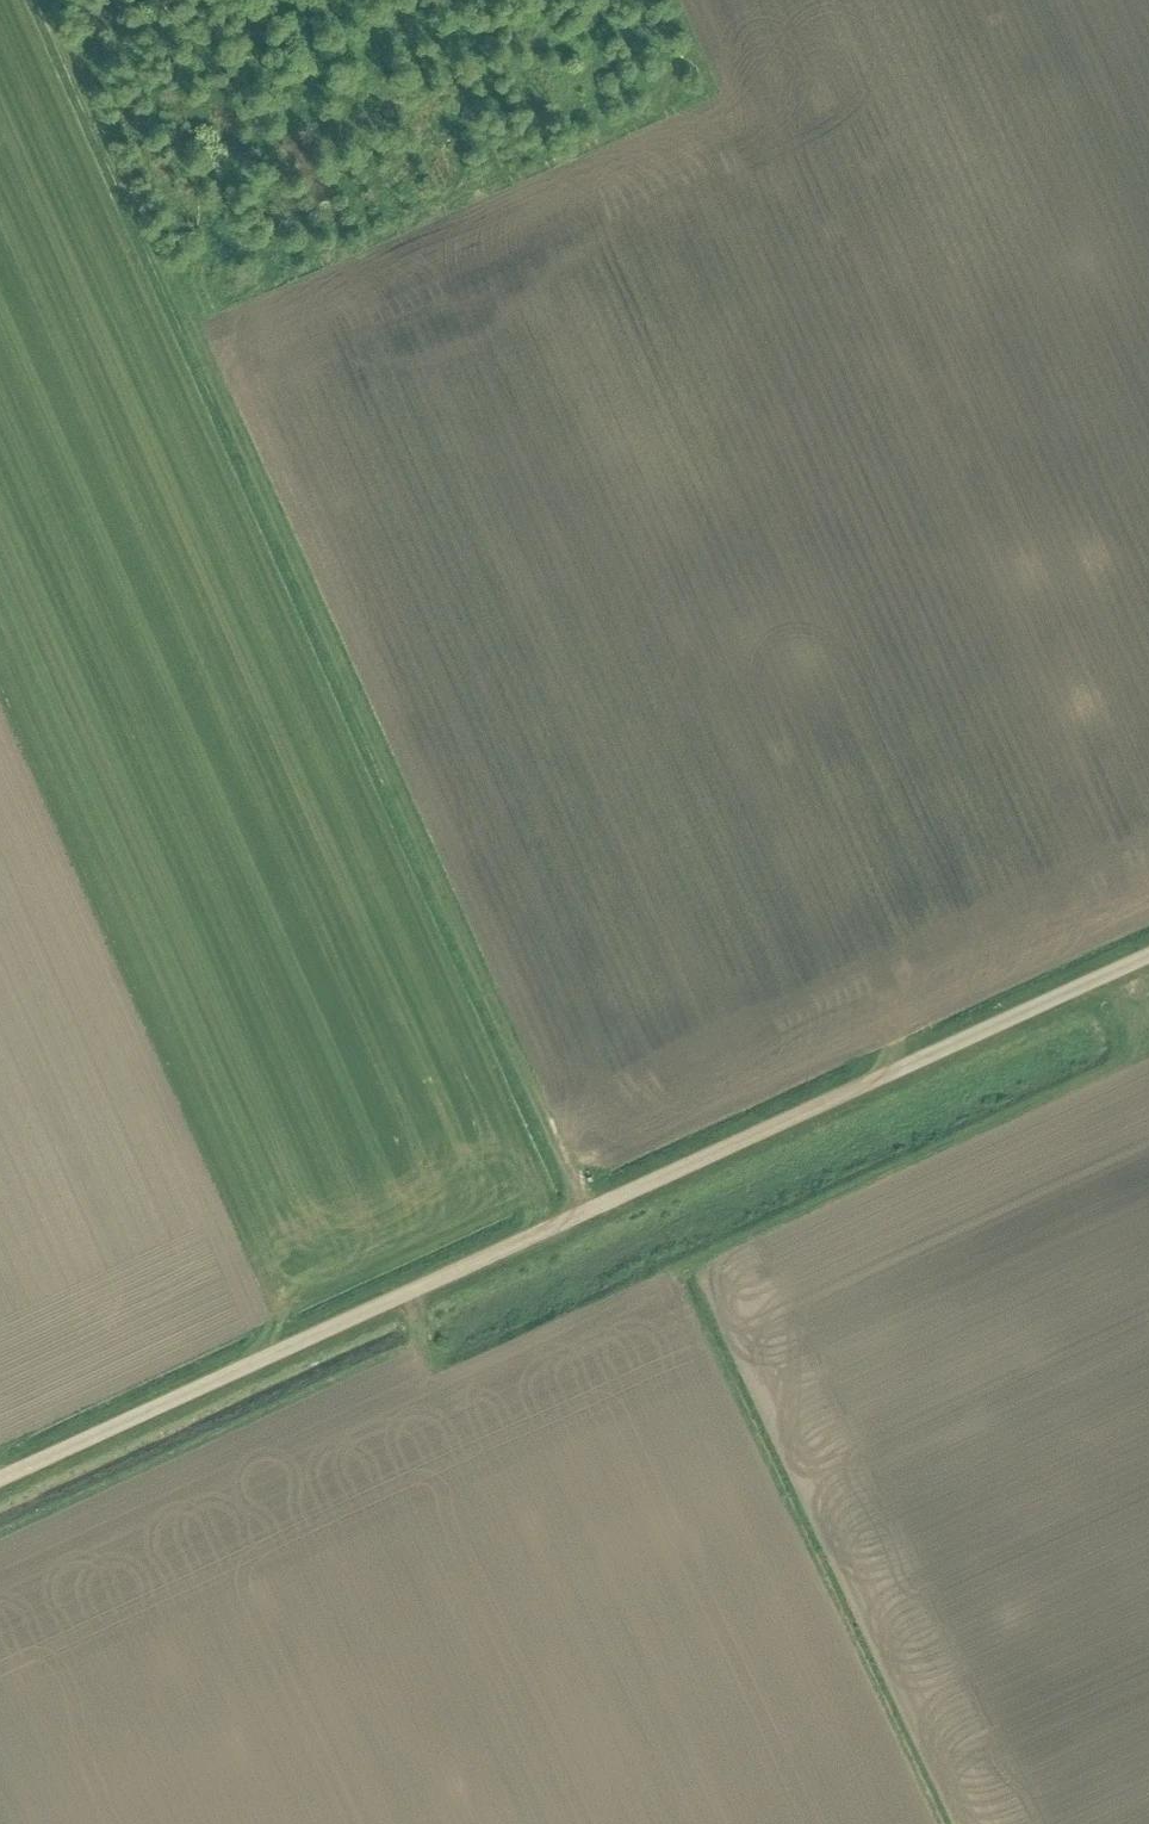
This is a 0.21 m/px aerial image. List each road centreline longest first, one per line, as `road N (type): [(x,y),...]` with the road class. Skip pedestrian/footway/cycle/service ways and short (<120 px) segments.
road 1 (track): [(0,1476),(1148,951)]

